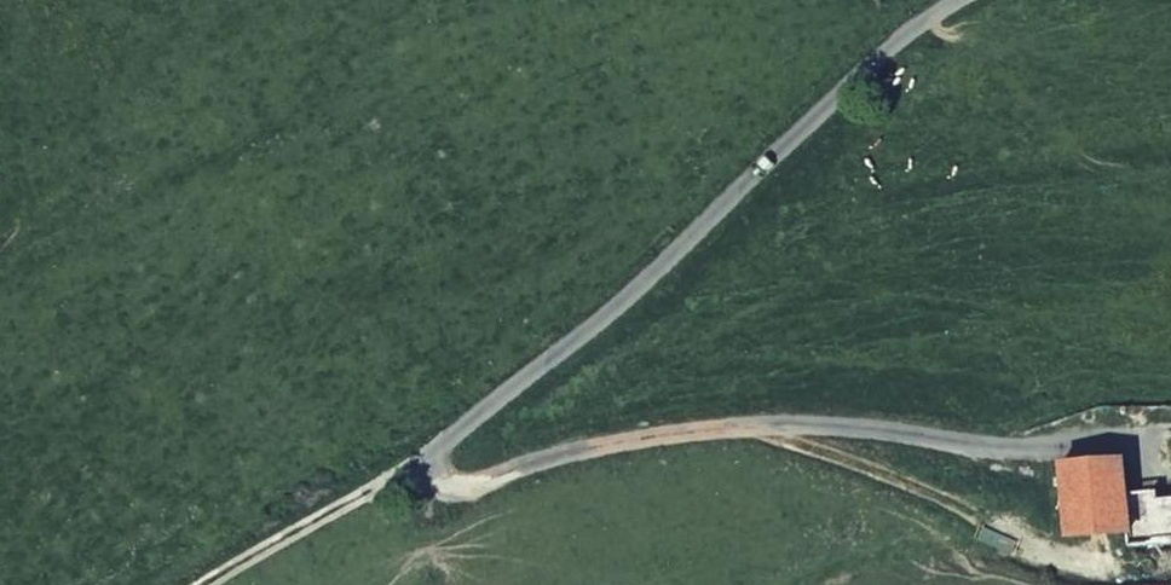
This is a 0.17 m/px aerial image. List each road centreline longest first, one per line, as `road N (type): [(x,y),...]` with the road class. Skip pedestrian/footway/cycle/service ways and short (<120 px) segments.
road 1 (unclassified): [(954,0),(893,44),(625,298),(442,444),(435,481),(466,487),(584,449),(755,426),(831,424),(998,447),(1139,443)]
road 2 (track): [(442,444),(200,584)]

